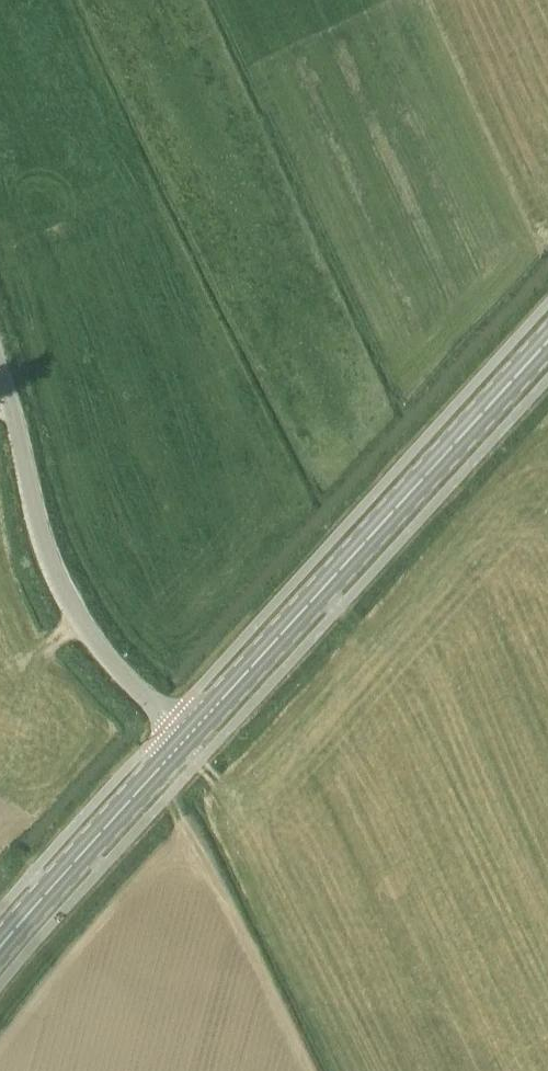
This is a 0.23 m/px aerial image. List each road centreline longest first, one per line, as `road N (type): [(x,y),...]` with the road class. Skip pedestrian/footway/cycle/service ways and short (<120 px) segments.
road 1 (primary): [(187,739),(547,343)]
road 2 (unclassified): [(187,739),(88,635),(52,563),(0,368)]
road 3 (primary): [(0,949),(187,739)]

